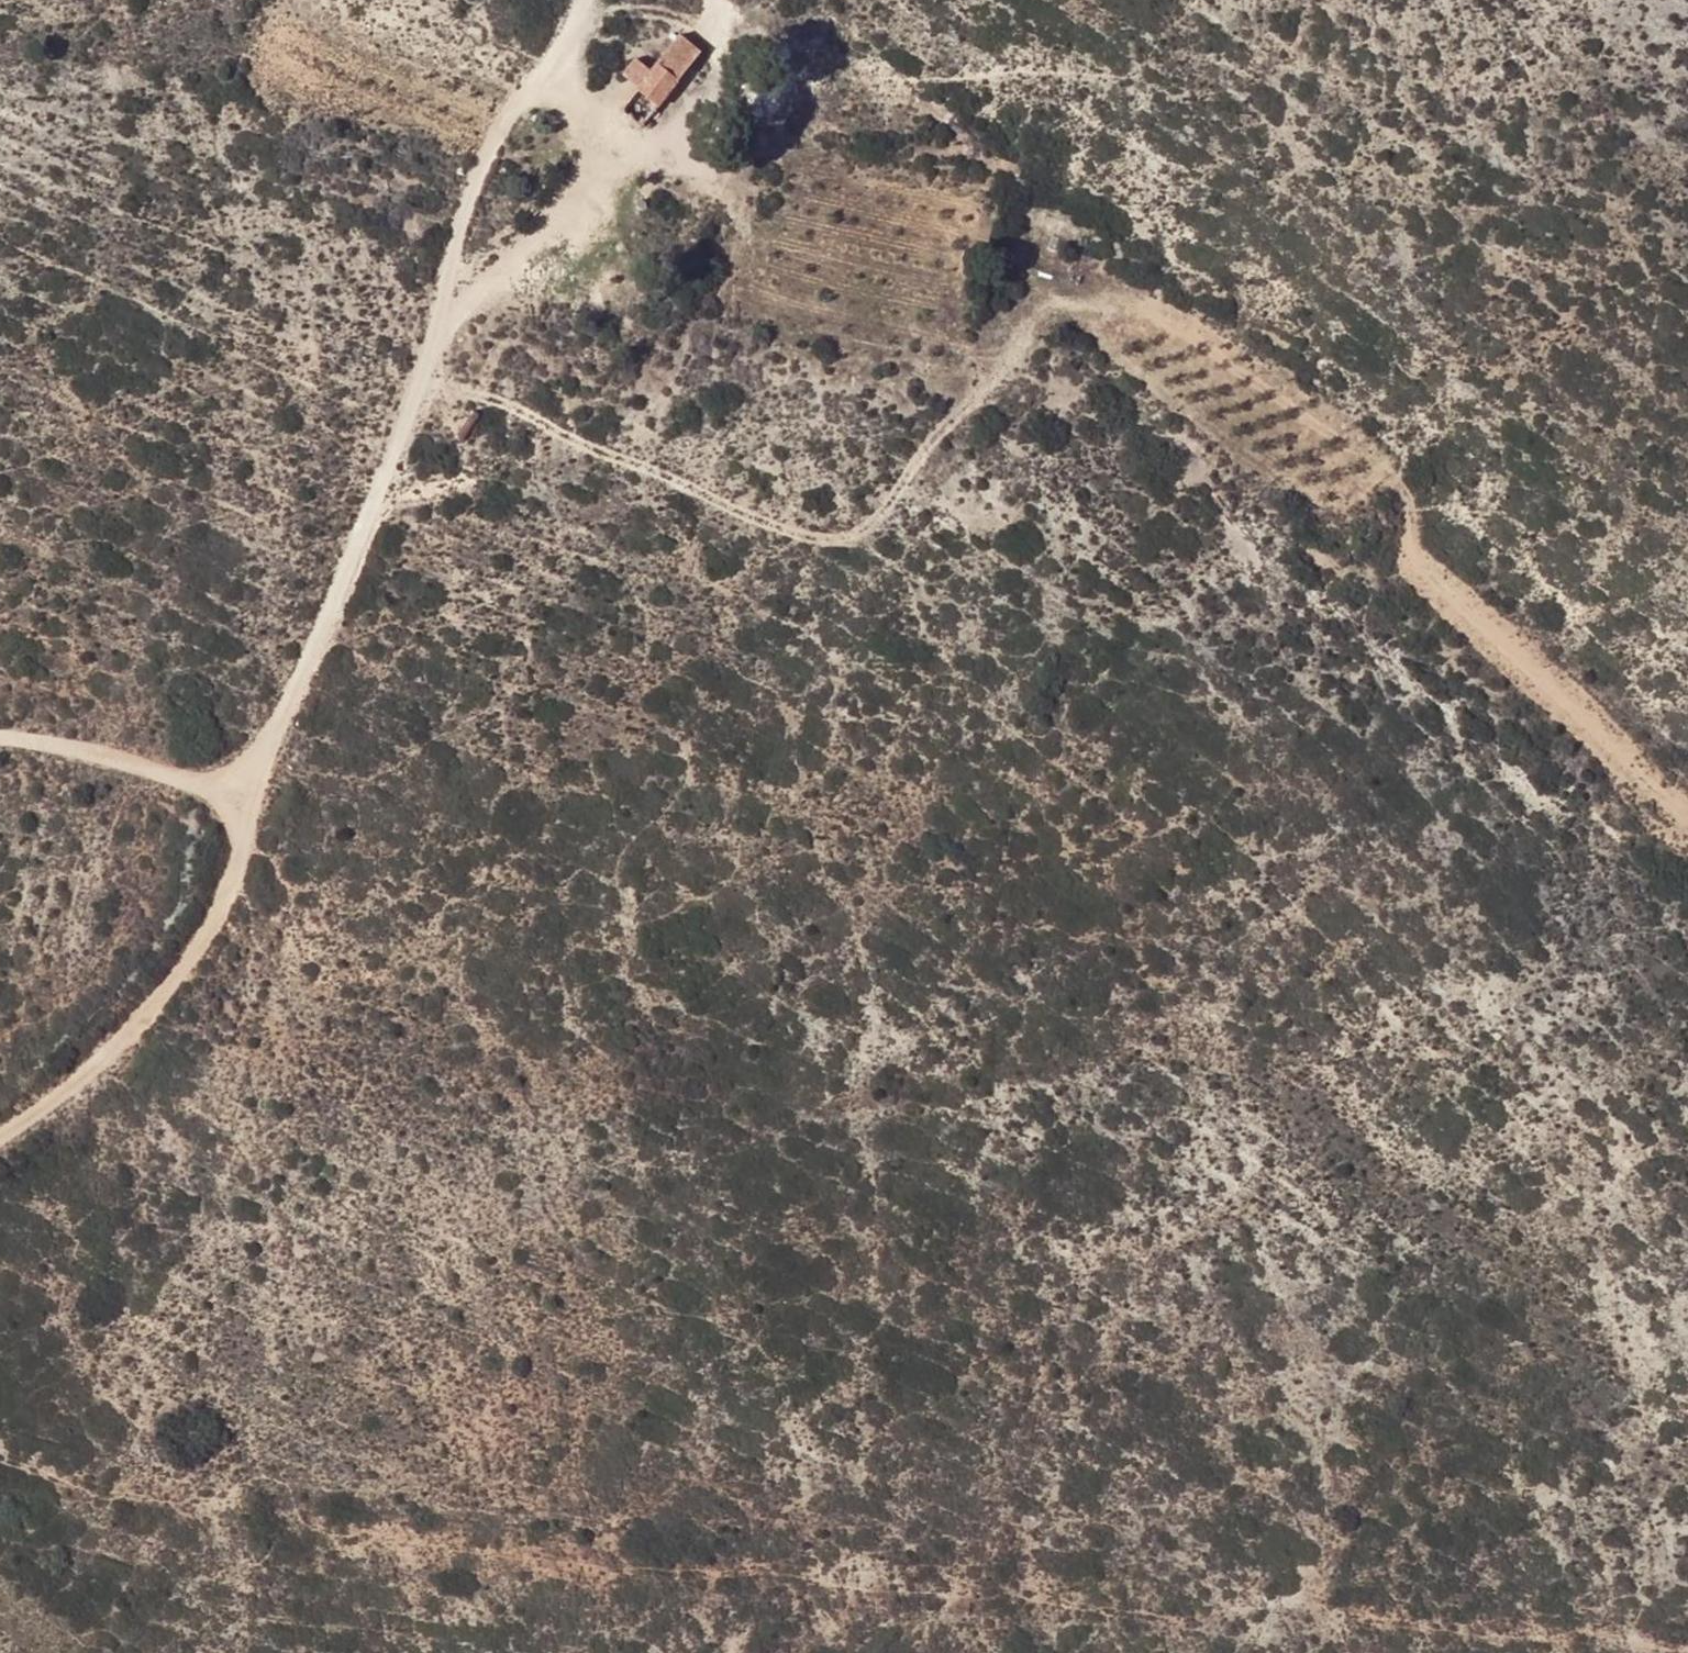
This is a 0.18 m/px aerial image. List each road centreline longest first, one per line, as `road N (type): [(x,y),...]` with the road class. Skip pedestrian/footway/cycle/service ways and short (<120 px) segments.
road 1 (track): [(591,0),(528,109),(499,134),(238,816)]
road 2 (track): [(0,1124),(133,1036),(218,929),(245,866),(245,831),(200,784),(70,743),(0,745)]

